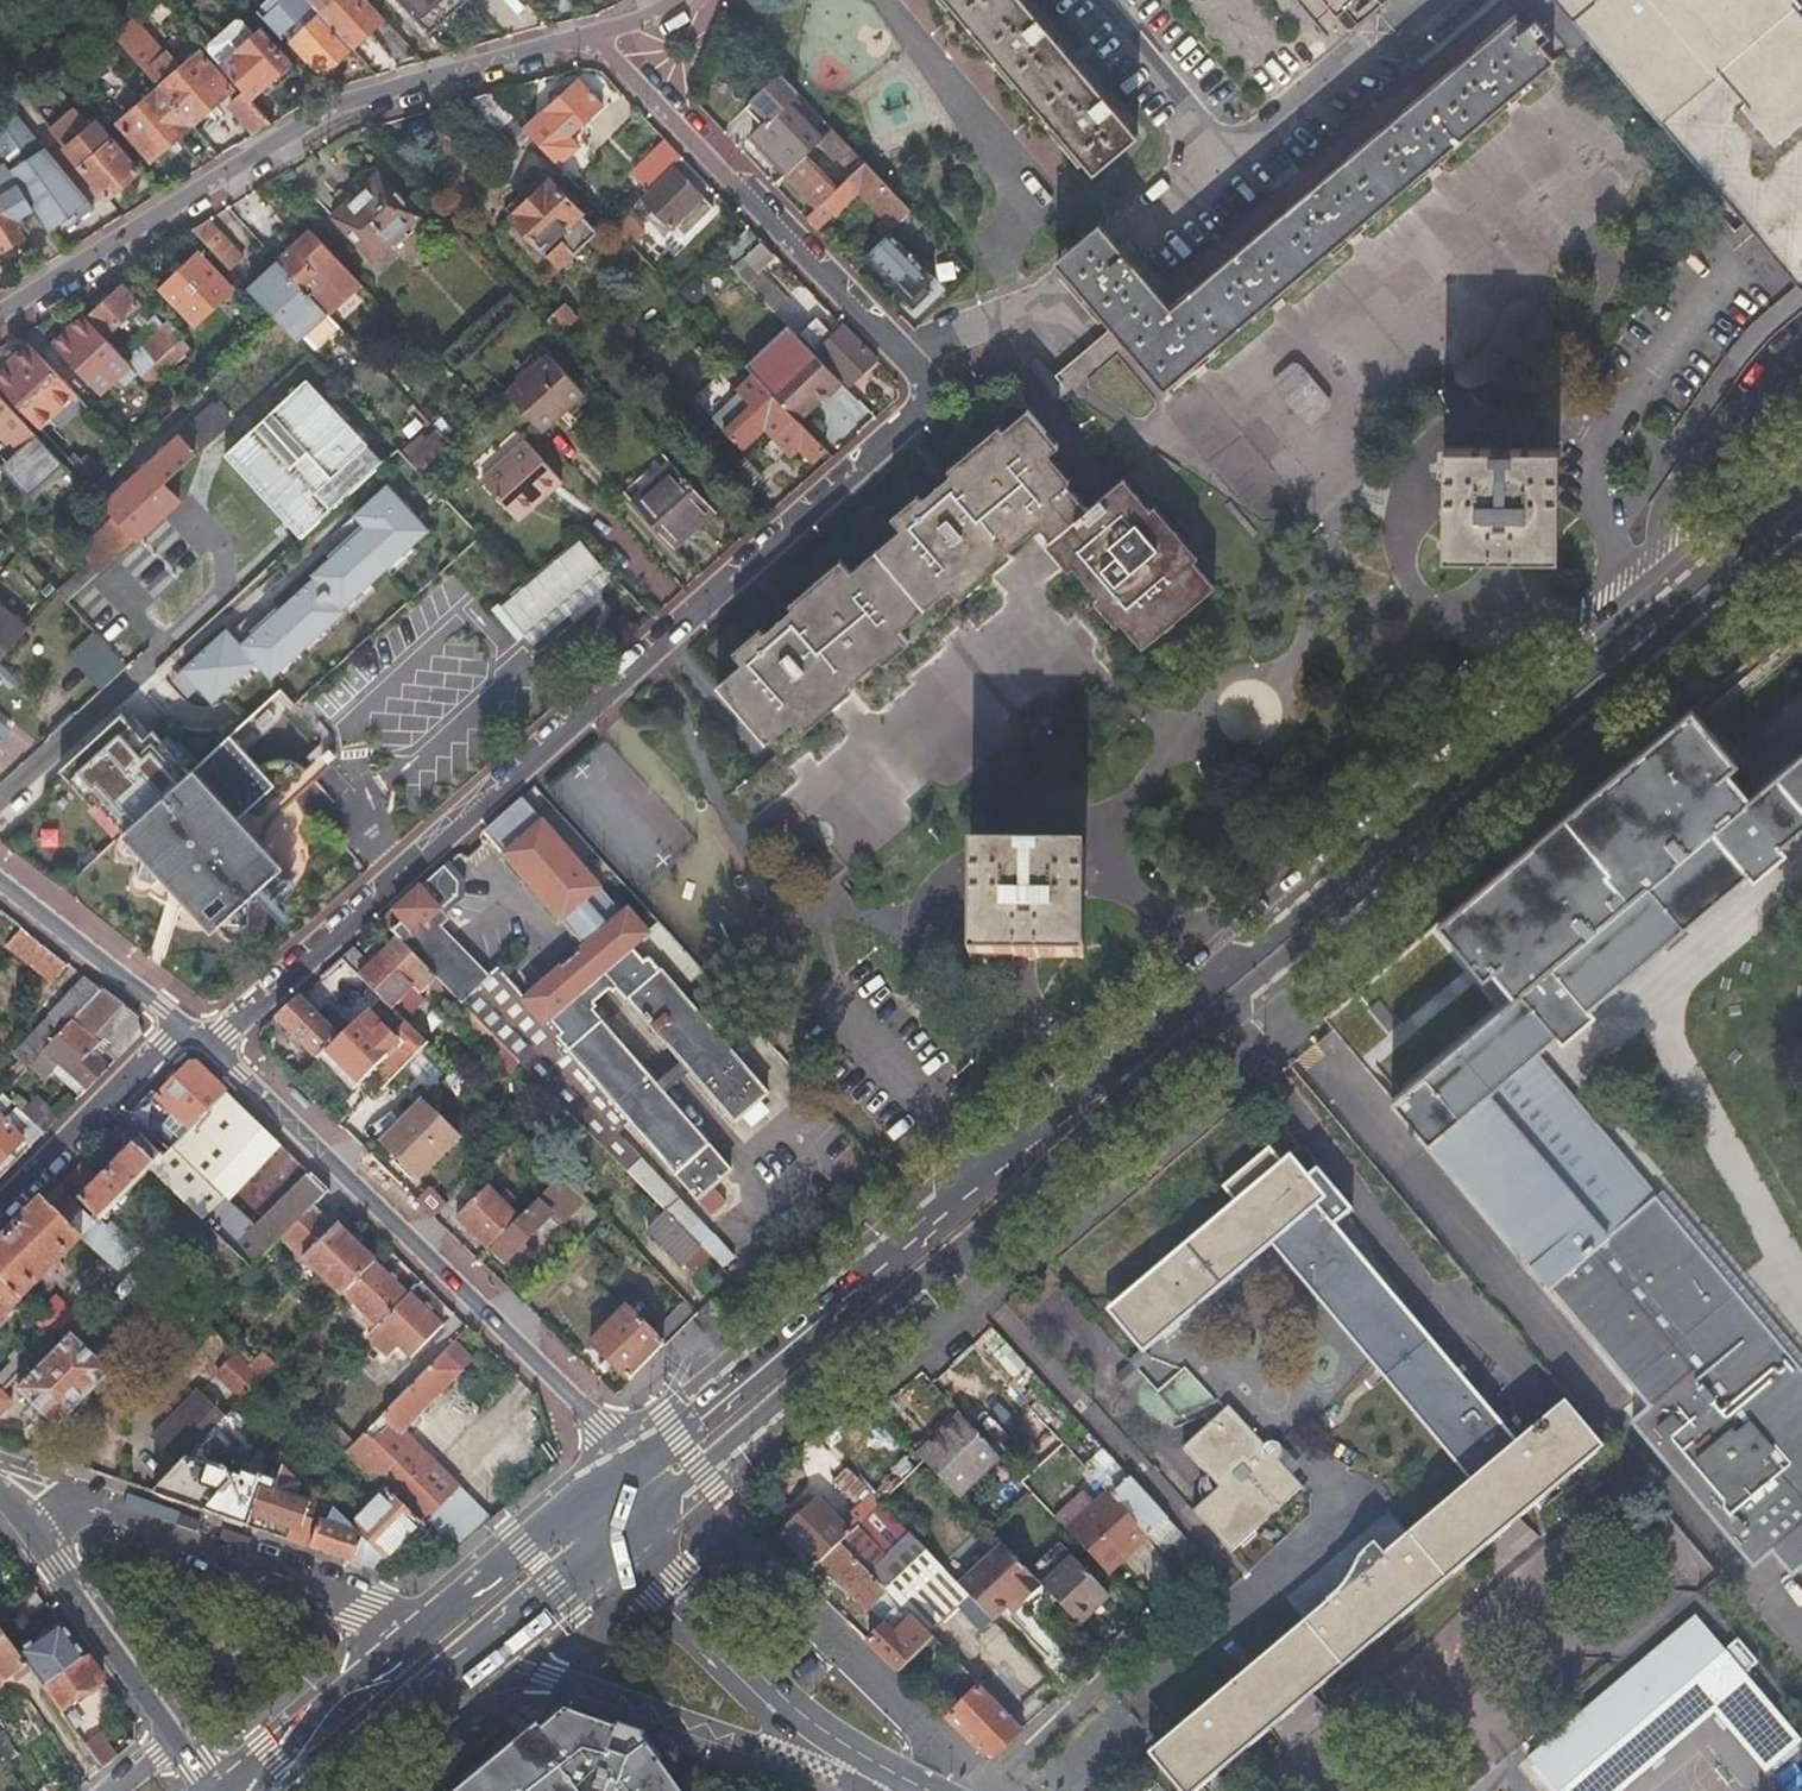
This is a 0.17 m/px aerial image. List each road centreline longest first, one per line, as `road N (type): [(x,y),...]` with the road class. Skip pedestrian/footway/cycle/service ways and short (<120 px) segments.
road 1 (secondary): [(628,1541),(1801,515)]
road 2 (secondary): [(1801,477),(982,1189),(683,1425),(627,1459)]
road 3 (residential): [(194,1037),(229,1033),(928,412),(925,383),(903,357),(591,36)]
road 4 (residential): [(591,36),(339,104),(0,313)]
road 5 (tertiary): [(627,1459),(575,1399),(216,1048),(194,1037)]
road 6 (residential): [(420,1634),(202,1548),(0,1484)]
road 7 (secondary): [(328,1790),(628,1541)]
road 8 (residential): [(898,1790),(862,1778),(628,1541)]
road 9 (residential): [(1226,1574),(989,1790)]
road 10 (residential): [(0,1503),(171,1739)]
road 11 (residential): [(0,1205),(152,1051),(194,1037)]
road 12 (tertiary): [(194,1037),(0,882)]
road 13 (secondary): [(420,1634),(273,1756),(259,1790)]
road 14 (residential): [(1094,0),(1231,163)]
road 15 (secondary): [(564,1511),(420,1634)]

